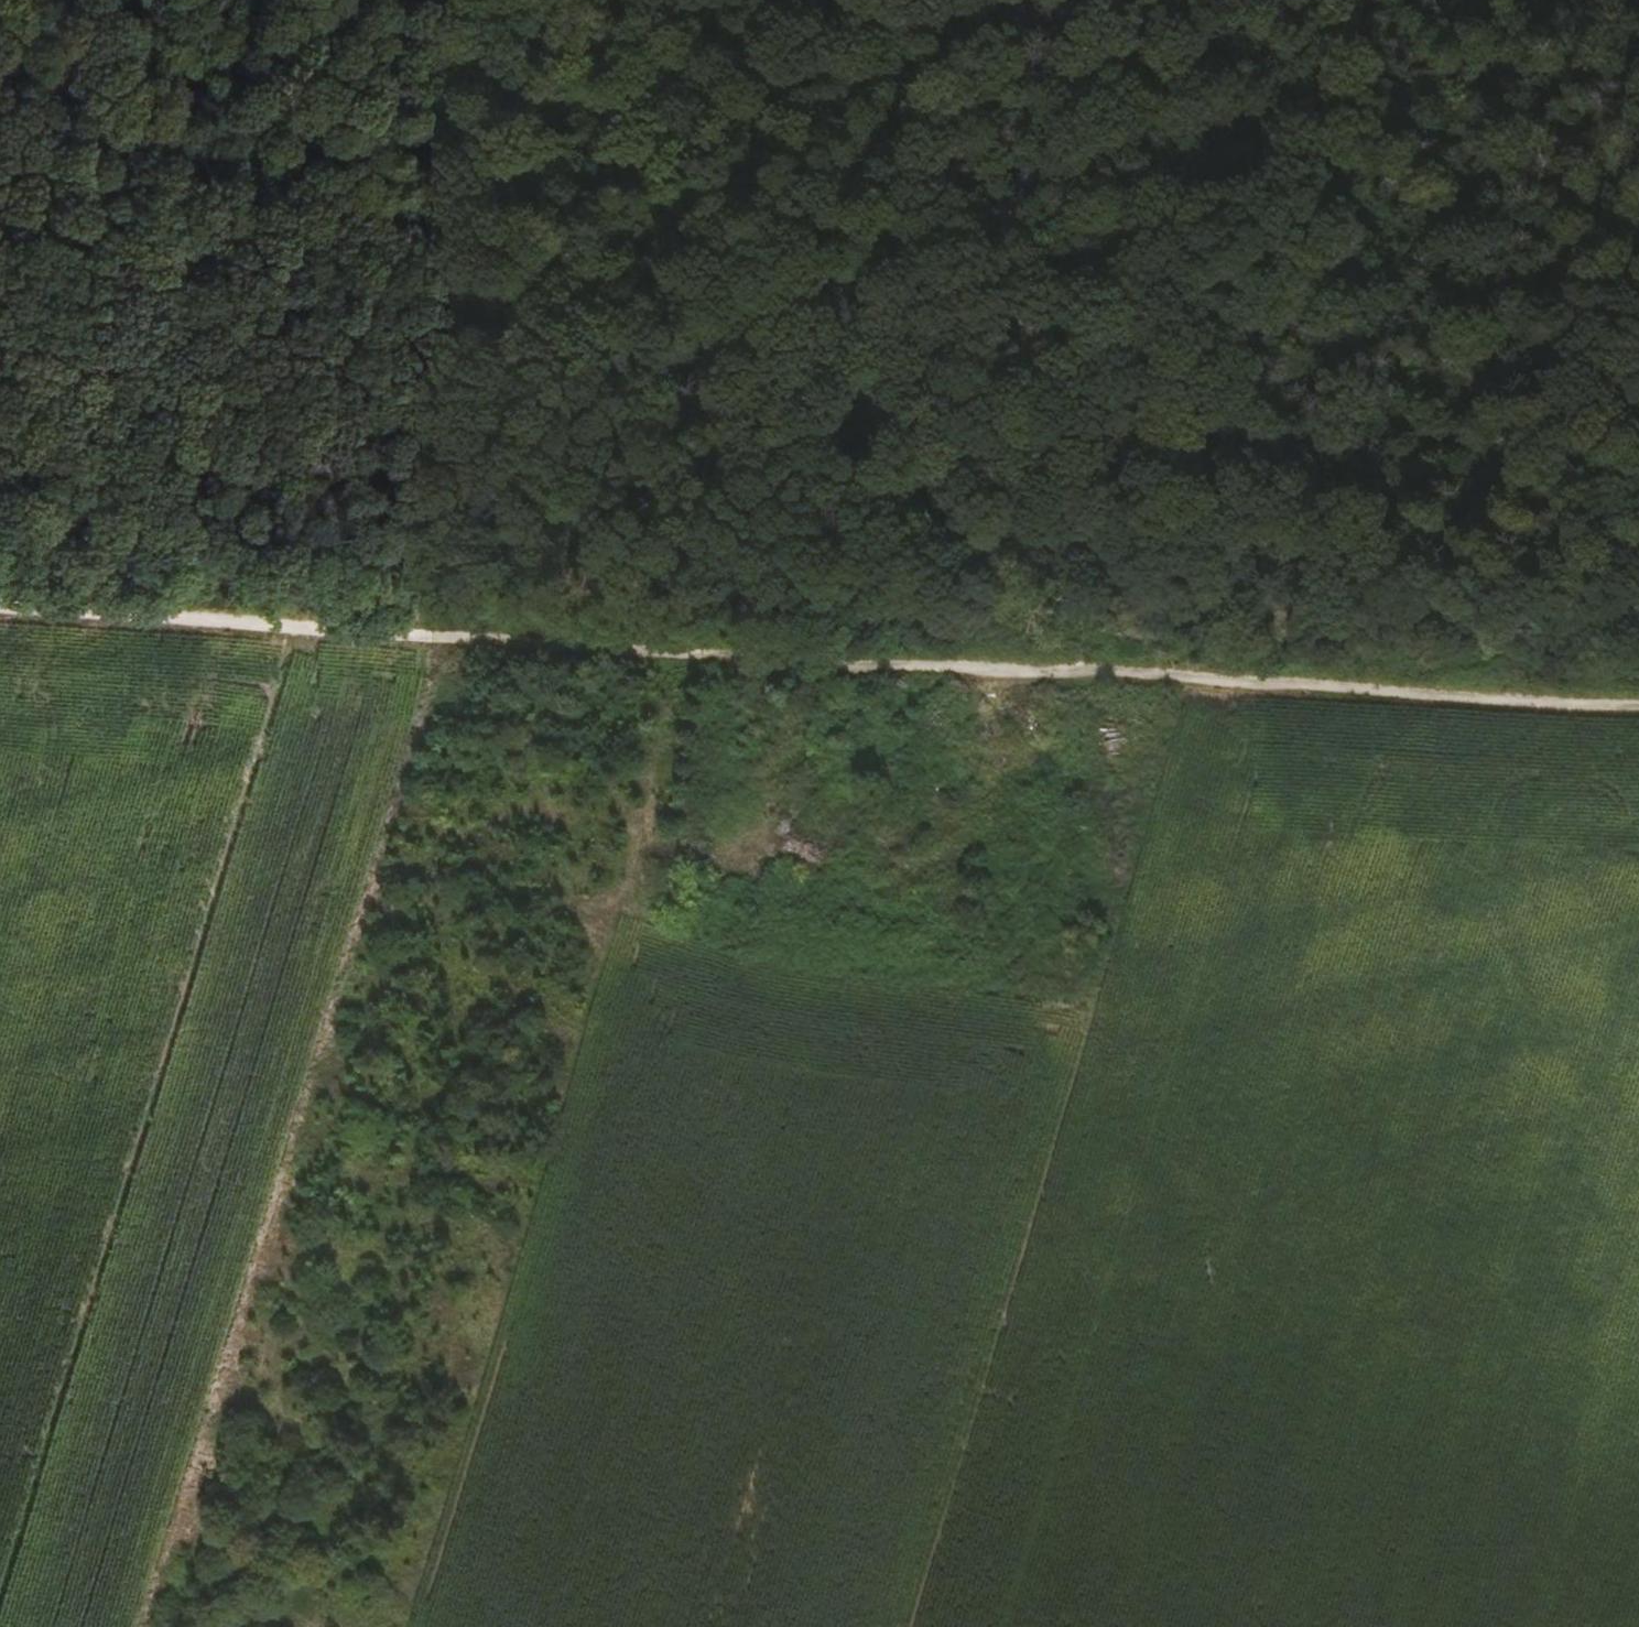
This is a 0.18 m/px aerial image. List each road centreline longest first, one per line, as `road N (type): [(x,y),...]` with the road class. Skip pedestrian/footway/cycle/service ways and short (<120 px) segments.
road 1 (track): [(0,599),(1081,656)]
road 2 (track): [(1638,695),(1081,656)]

